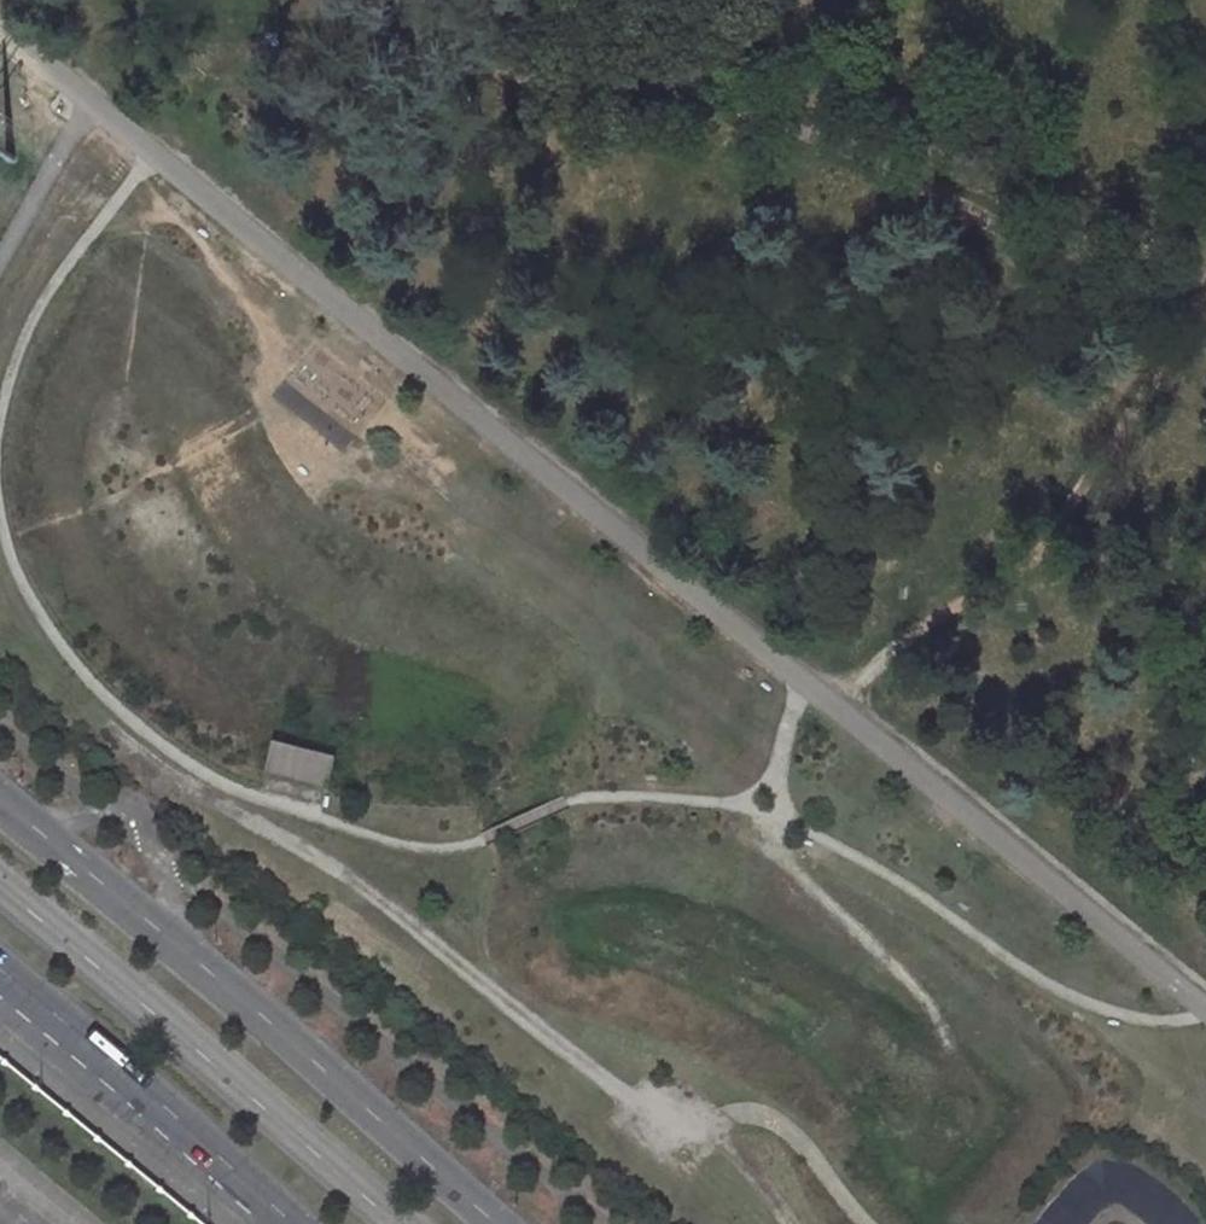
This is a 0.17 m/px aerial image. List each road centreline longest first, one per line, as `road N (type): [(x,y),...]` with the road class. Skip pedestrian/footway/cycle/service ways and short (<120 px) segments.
road 1 (primary): [(497,1223),(0,800)]
road 2 (primary): [(0,976),(291,1223)]

